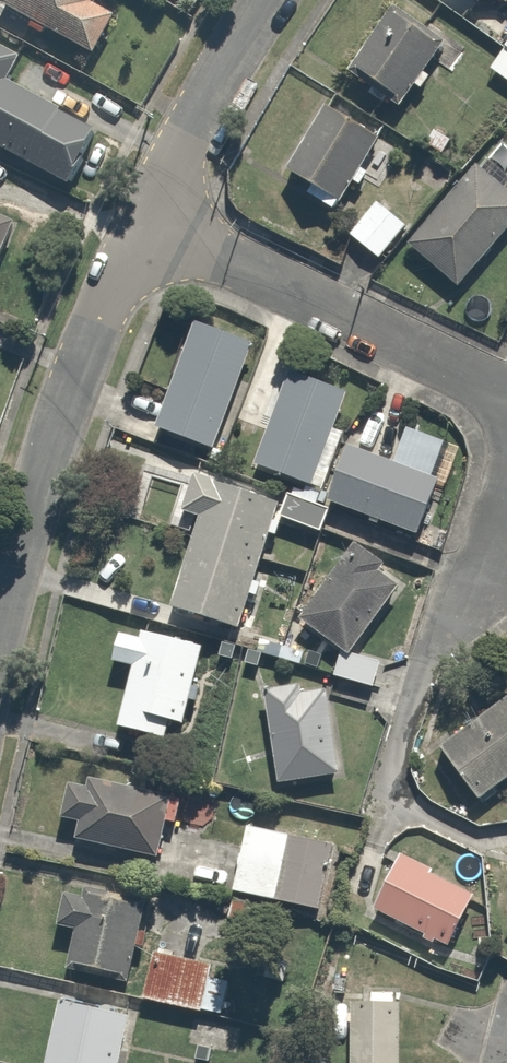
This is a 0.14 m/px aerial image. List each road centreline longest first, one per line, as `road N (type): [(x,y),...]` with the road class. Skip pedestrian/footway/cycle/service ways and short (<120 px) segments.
road 1 (residential): [(0,621),(50,442),(93,320),(142,220)]
road 2 (residential): [(142,220),(506,395)]
road 3 (residential): [(142,220),(268,0)]

